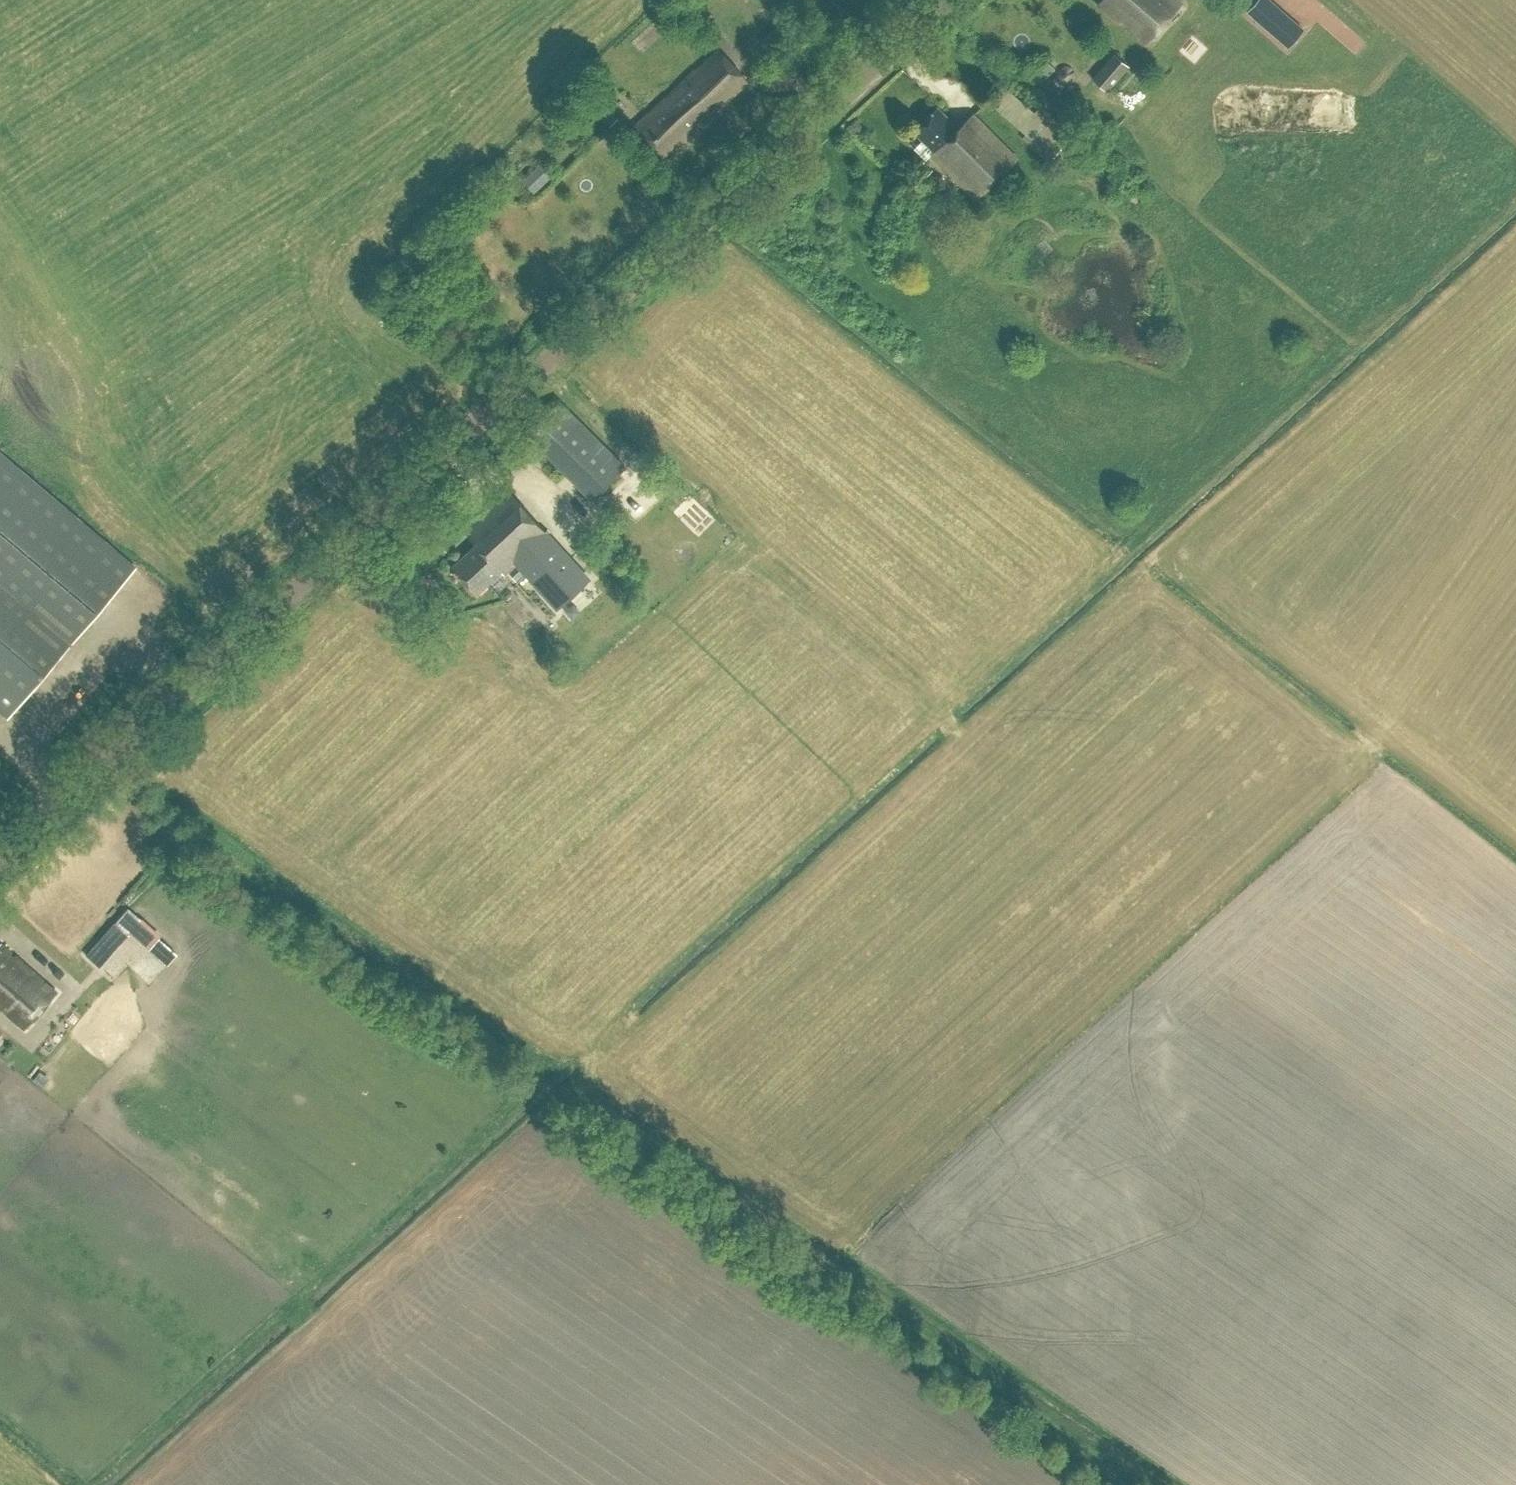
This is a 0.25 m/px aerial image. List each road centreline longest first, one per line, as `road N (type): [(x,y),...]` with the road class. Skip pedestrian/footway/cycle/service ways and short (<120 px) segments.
road 1 (tertiary): [(0,858),(944,0)]

